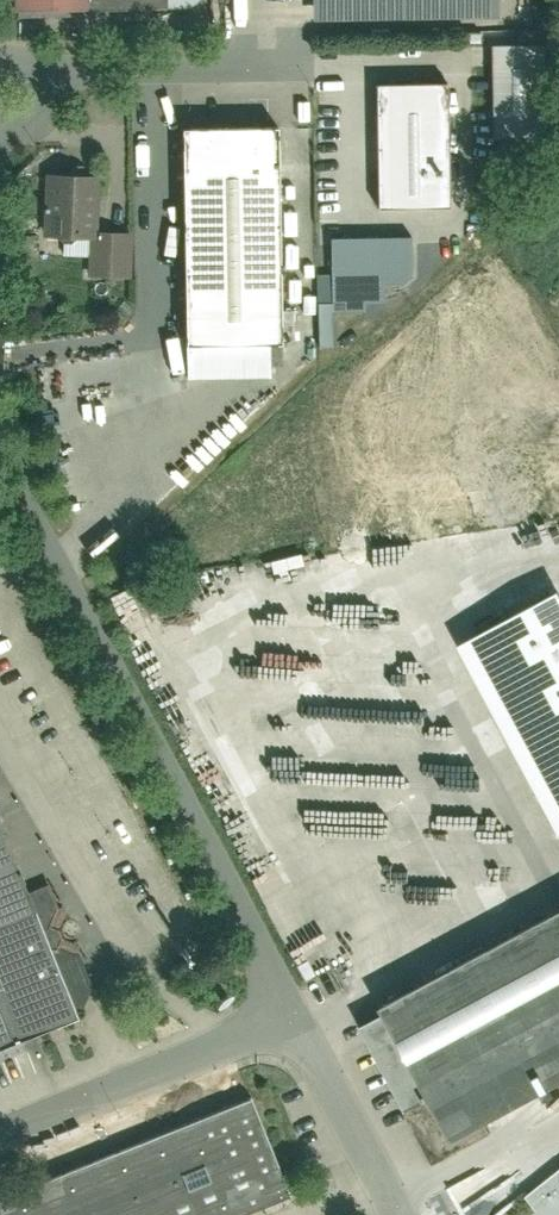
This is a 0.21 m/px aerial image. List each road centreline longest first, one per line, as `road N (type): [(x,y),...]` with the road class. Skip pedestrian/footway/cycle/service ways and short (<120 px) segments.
road 1 (residential): [(294,1026),(0,452)]
road 2 (residential): [(294,1026),(0,1136)]
road 3 (residential): [(0,123),(5,106),(35,79),(72,69),(279,67)]
road 4 (residential): [(397,1214),(294,1026)]

